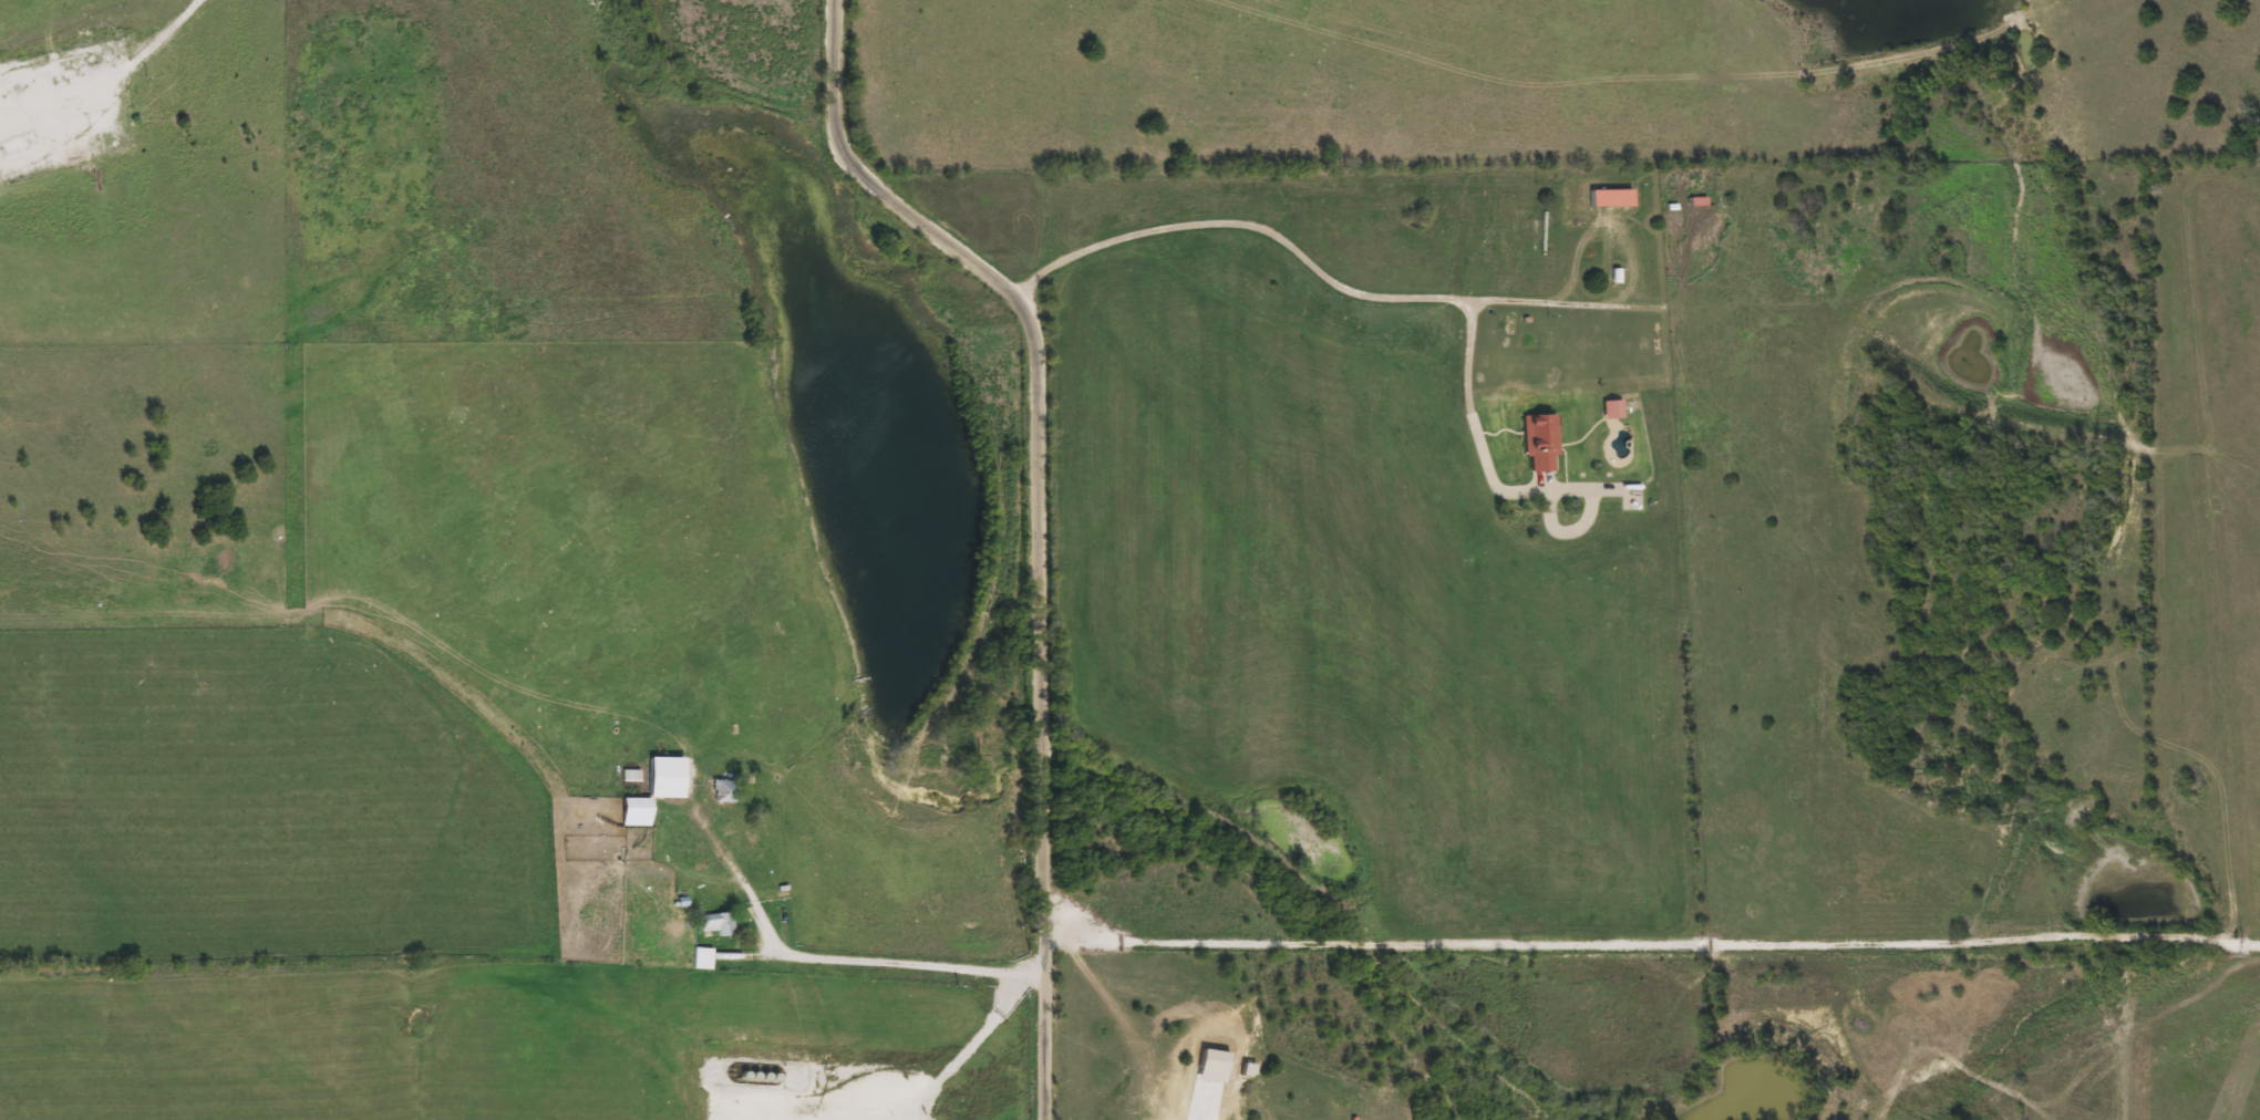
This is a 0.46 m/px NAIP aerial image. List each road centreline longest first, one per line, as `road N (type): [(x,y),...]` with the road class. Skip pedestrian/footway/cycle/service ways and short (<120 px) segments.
road 1 (residential): [(1048,1119),(1041,369),(1029,323),(1003,289),(855,159),(840,111),(840,0)]

